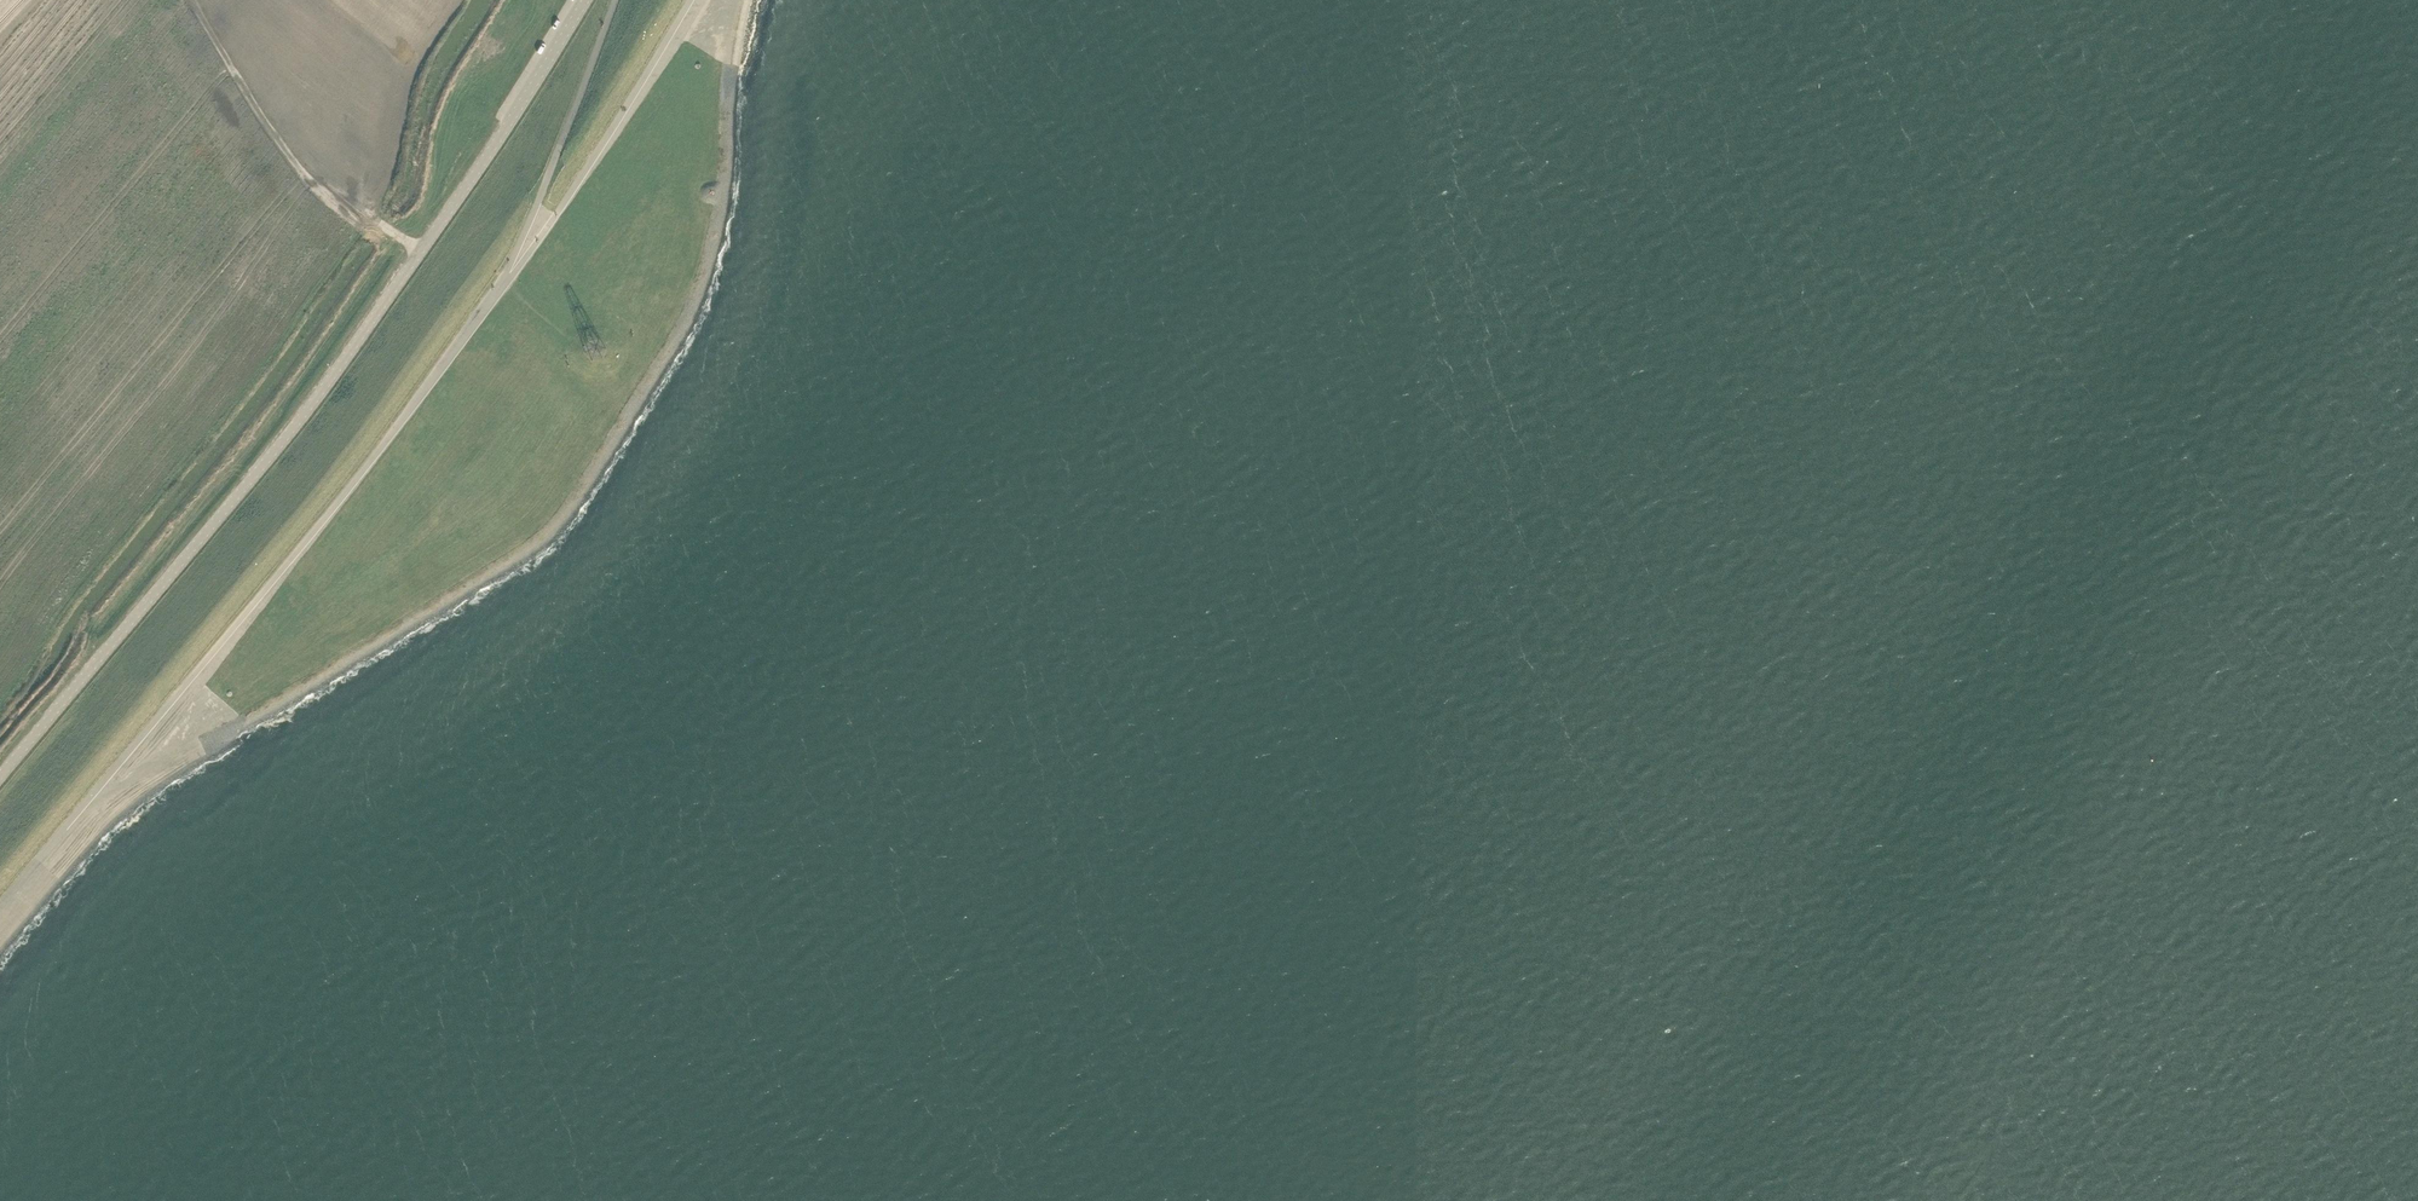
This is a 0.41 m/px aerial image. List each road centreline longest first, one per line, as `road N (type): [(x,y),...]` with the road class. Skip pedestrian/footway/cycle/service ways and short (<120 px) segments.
road 1 (tertiary): [(0,777),(284,439),(465,188),(587,0)]

